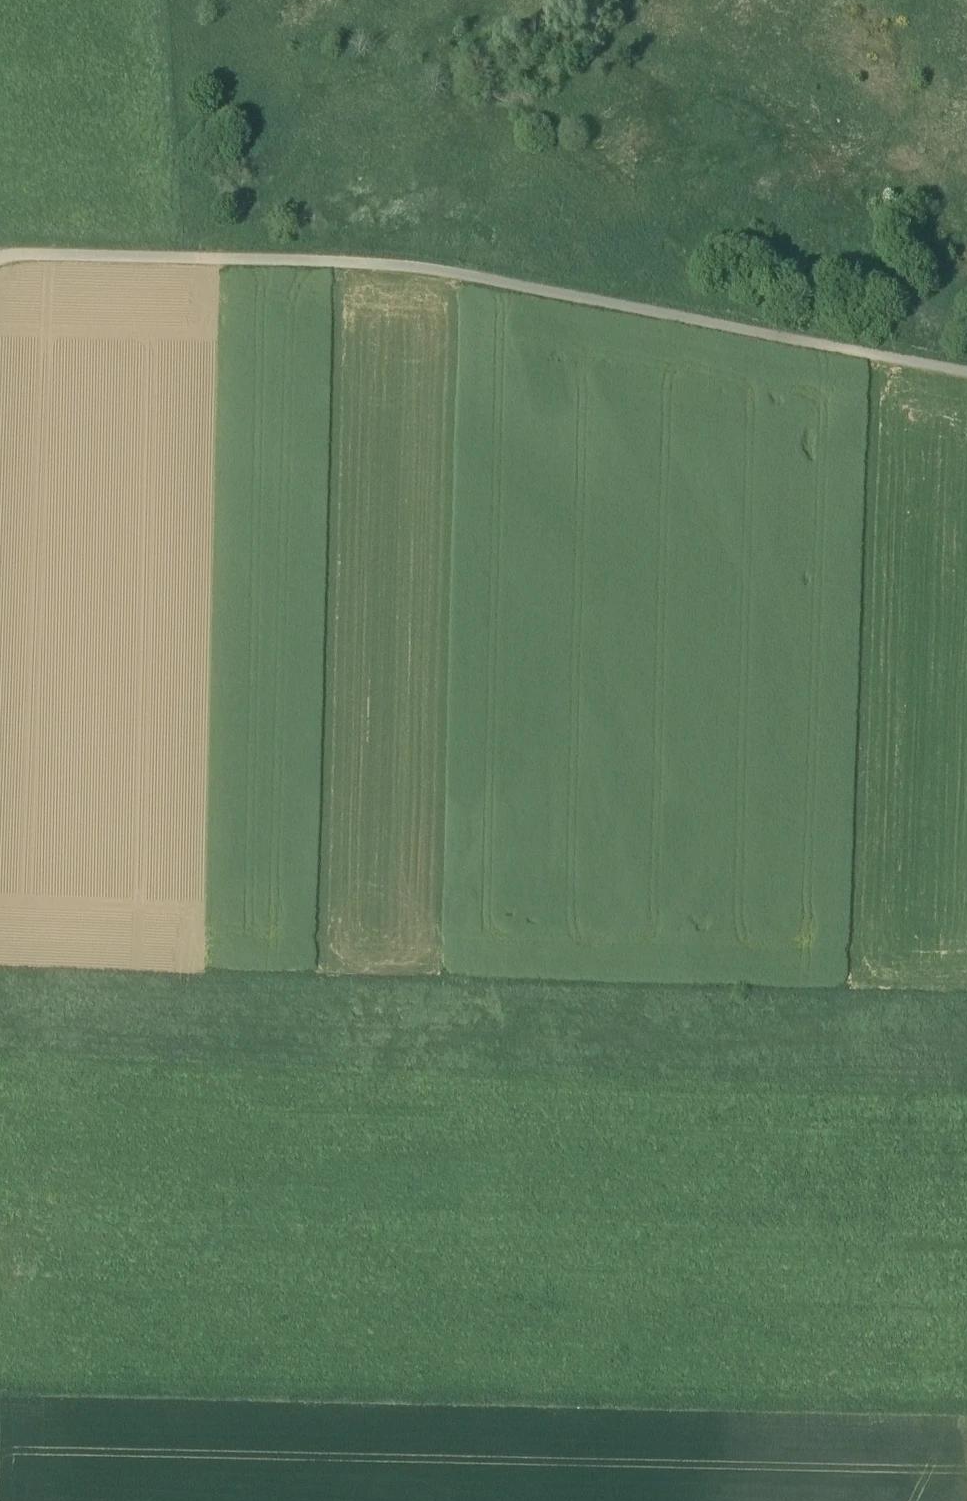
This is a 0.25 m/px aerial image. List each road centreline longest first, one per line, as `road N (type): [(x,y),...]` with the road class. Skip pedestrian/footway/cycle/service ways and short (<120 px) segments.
road 1 (track): [(966,378),(413,268),(0,254)]

